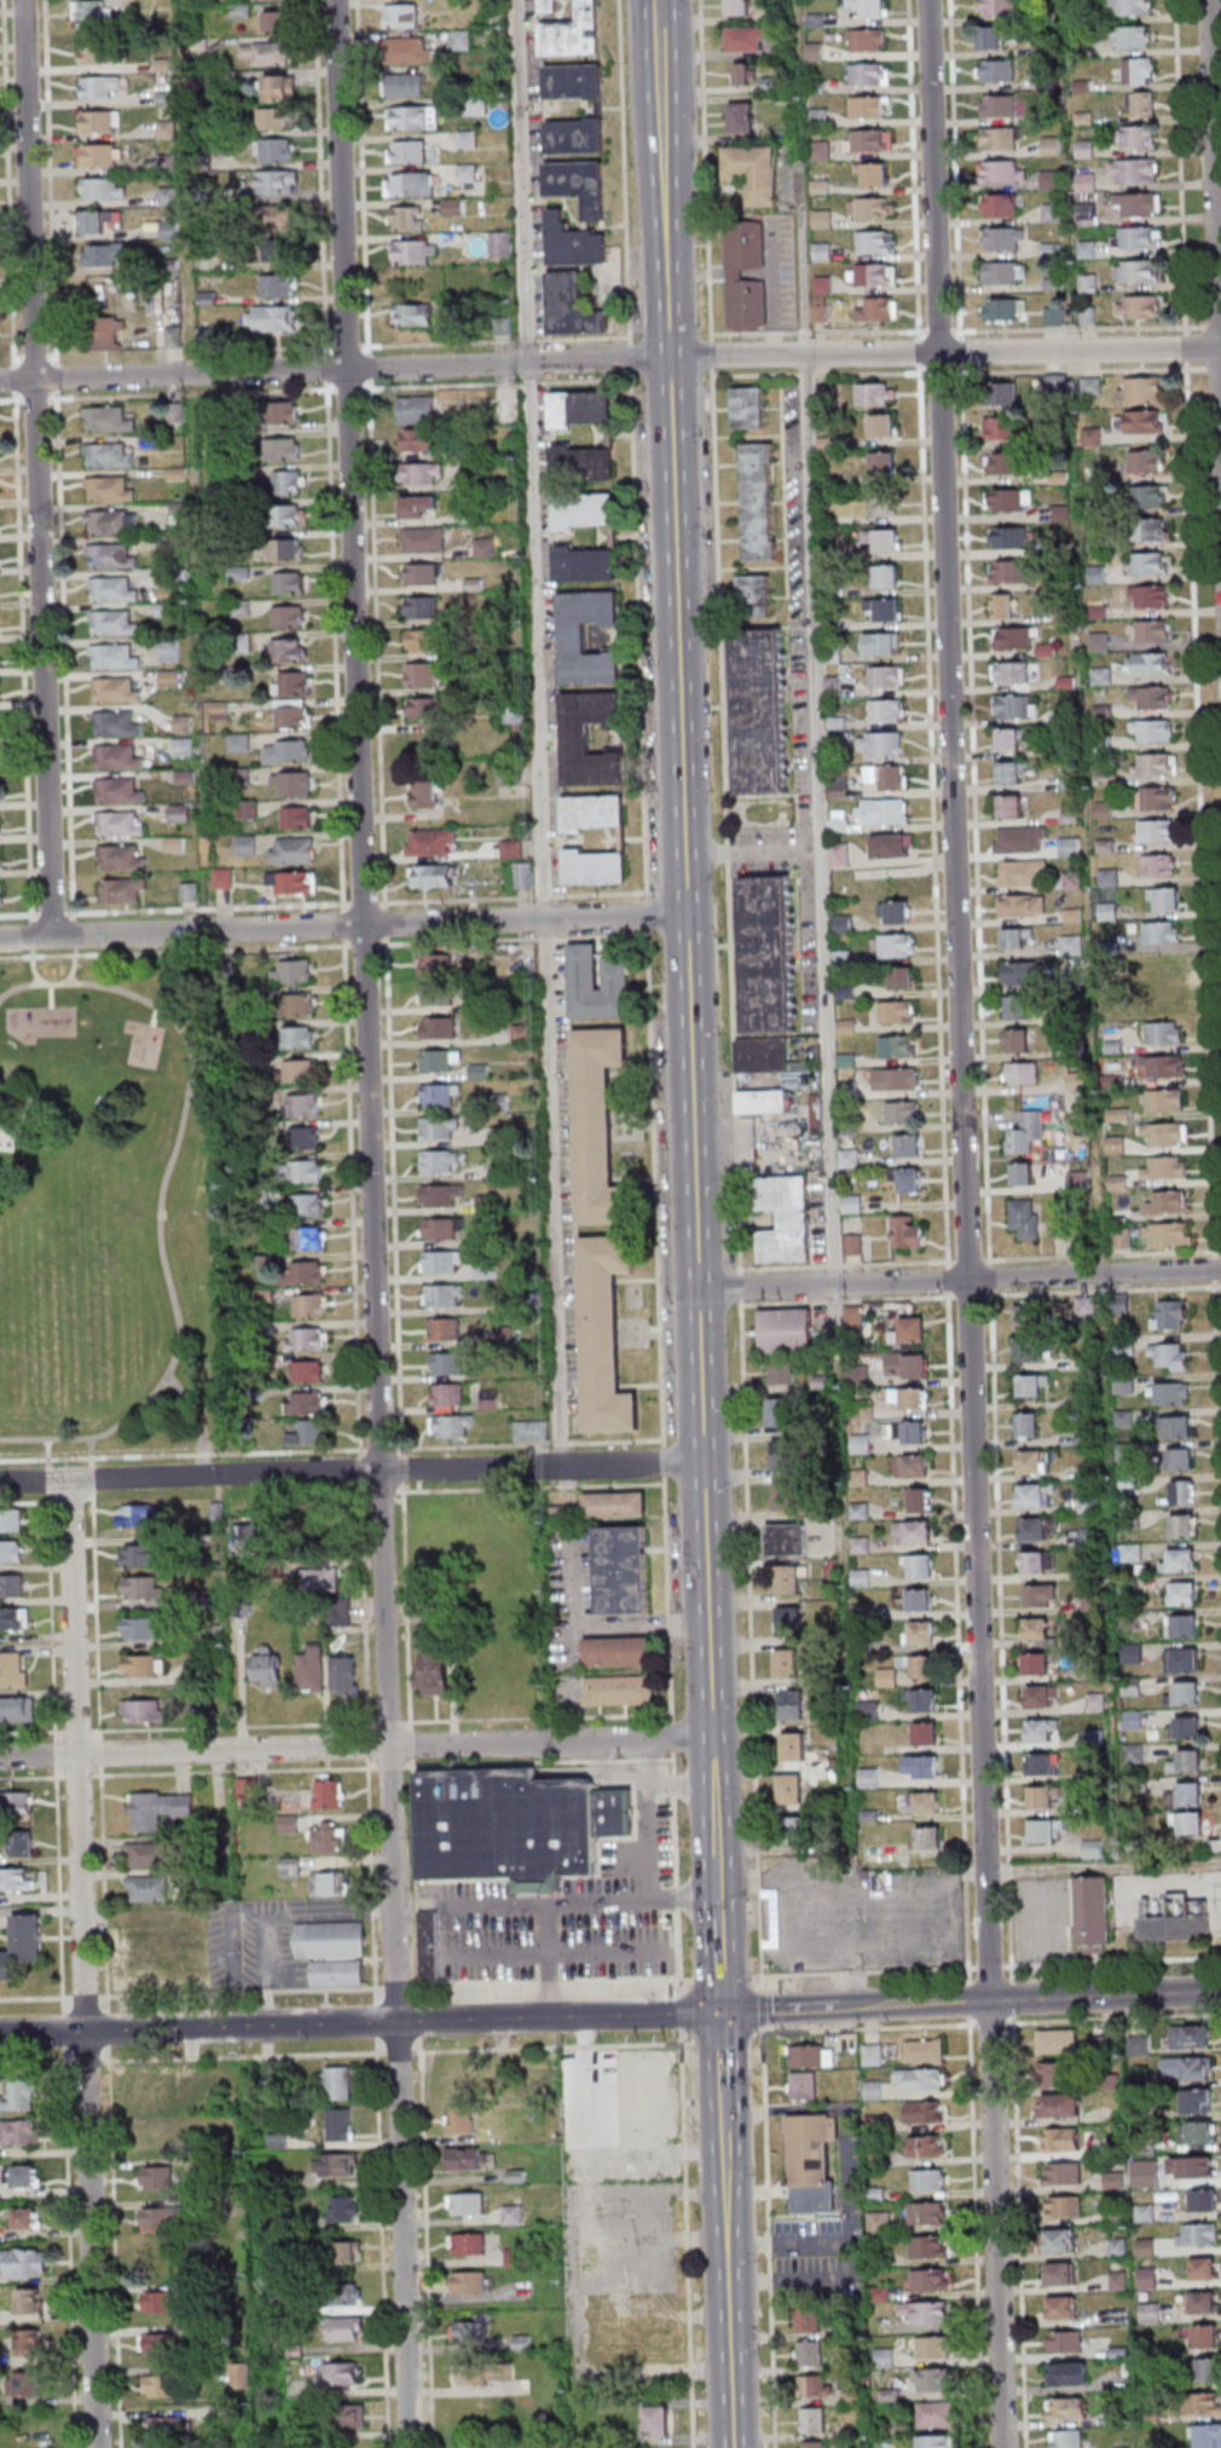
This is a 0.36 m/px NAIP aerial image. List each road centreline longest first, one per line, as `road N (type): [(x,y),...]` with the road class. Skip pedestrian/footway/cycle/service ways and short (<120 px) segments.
road 1 (residential): [(1007,2447),(927,0)]
road 2 (residential): [(339,0),(414,2447)]
road 3 (secondary): [(723,1898),(663,0)]
road 4 (residential): [(0,381),(1220,350)]
road 5 (residential): [(103,2447),(74,1482)]
road 6 (residential): [(57,936),(33,380),(27,0)]
road 7 (residential): [(717,1737),(0,1758)]
road 8 (residential): [(708,1461),(0,1484)]
road 9 (residential): [(691,916),(0,938)]
road 10 (residential): [(1220,1270),(704,1289)]
road 11 (tertiary): [(399,2022),(0,2034)]
road 12 (tertiary): [(1220,1992),(860,2007)]
road 13 (secondary): [(737,2447),(727,2094)]
road 14 (tertiary): [(725,2011),(552,2017)]
road 15 (tertiary): [(552,2017),(399,2022)]
road 16 (tertiary): [(860,2007),(725,2011)]
road 17 (residential): [(1220,124),(1217,0)]

